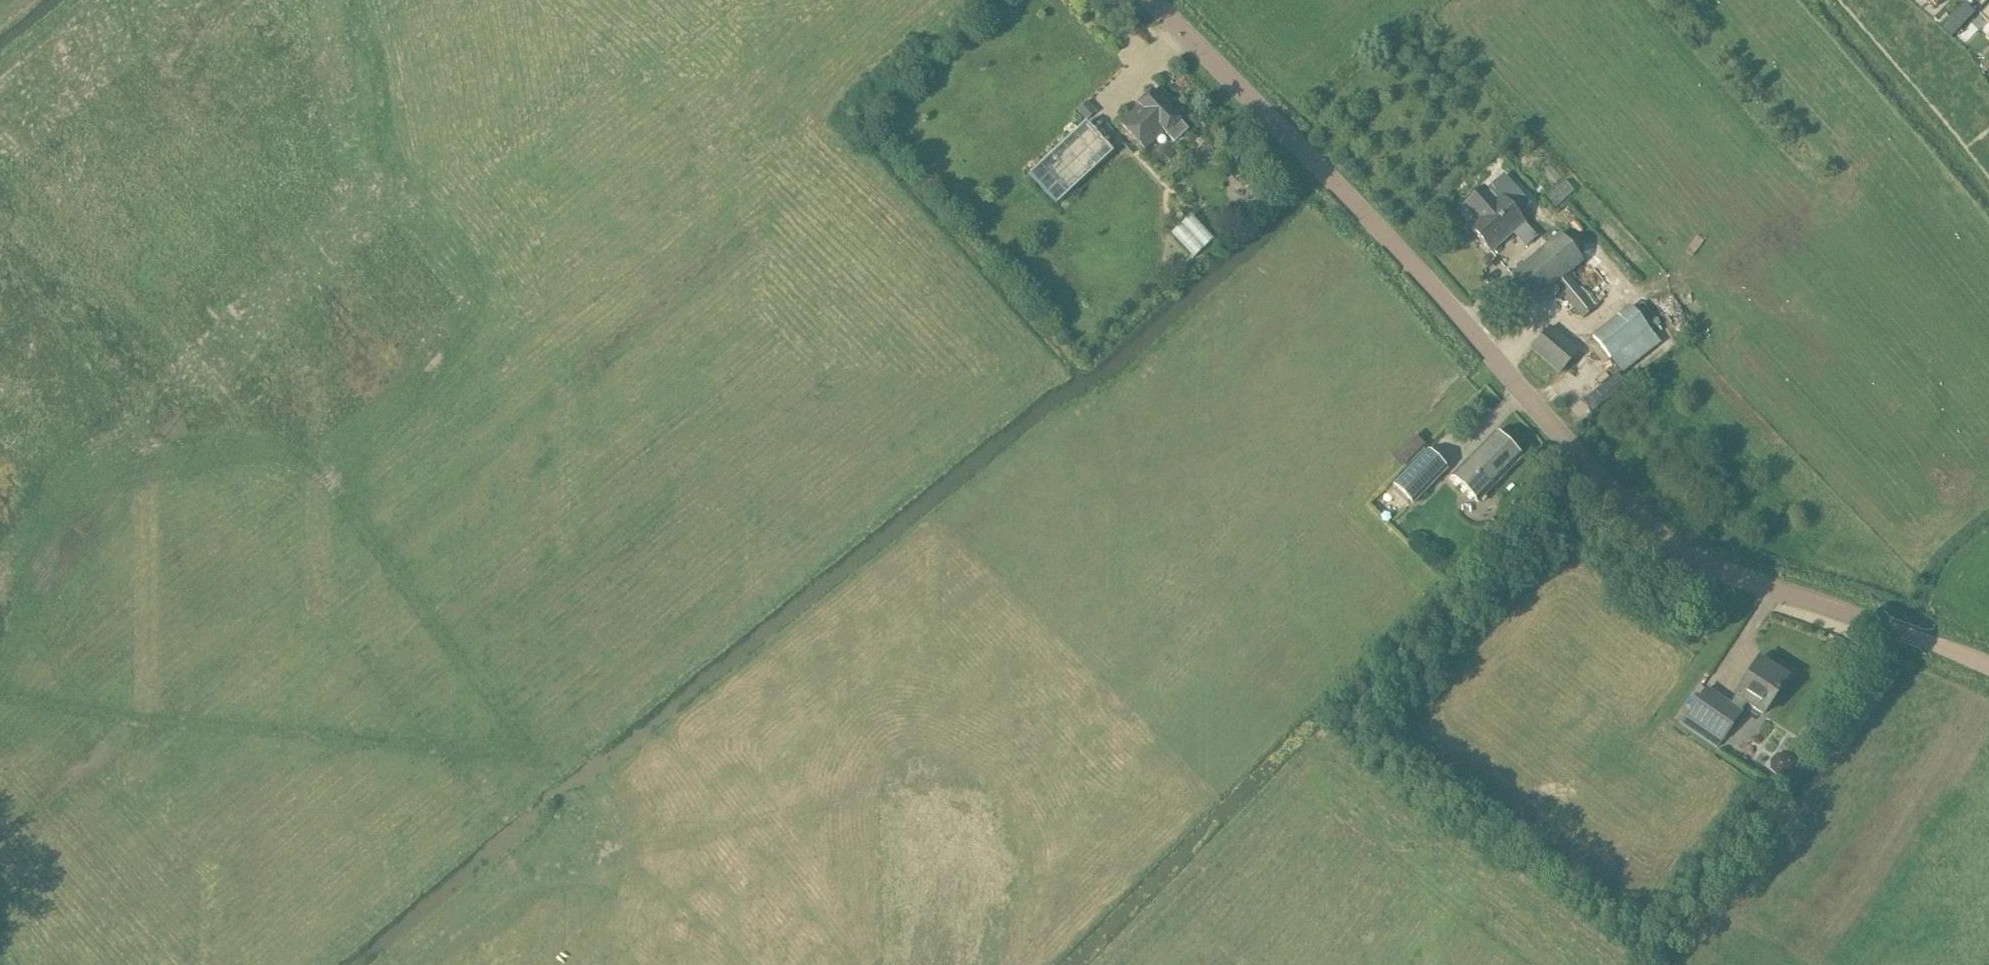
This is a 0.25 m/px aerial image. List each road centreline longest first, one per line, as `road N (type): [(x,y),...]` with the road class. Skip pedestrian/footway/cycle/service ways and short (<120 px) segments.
road 1 (tertiary): [(1988,665),(1702,561),(1642,520),(1359,206),(1155,0)]

